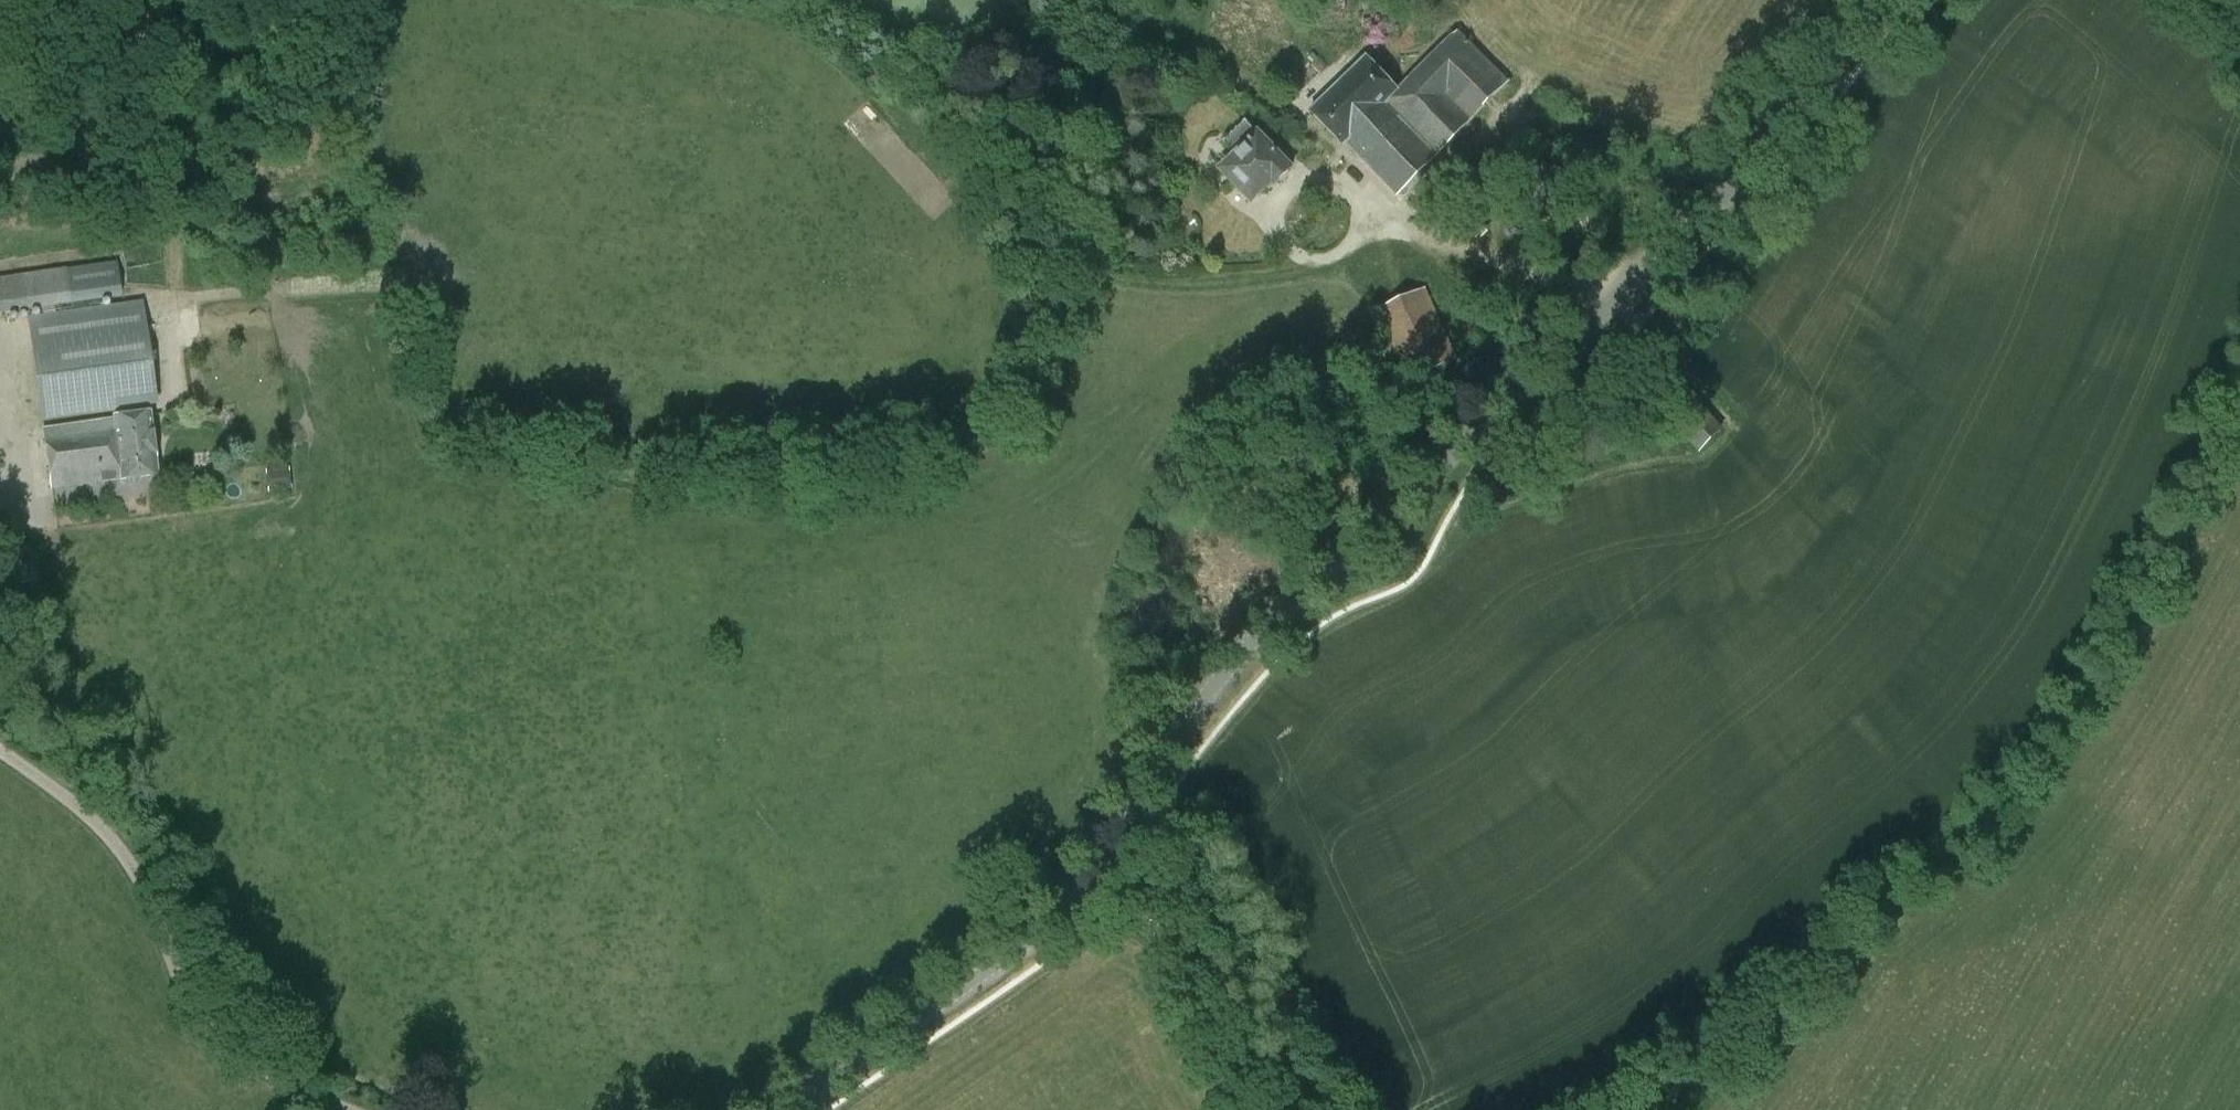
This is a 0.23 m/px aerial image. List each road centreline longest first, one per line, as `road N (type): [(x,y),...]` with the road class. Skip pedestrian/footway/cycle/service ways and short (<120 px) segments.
road 1 (secondary): [(786,1109),(1037,936),(1084,891),(1189,720),(1245,649),(1682,241),(1742,179),(1881,0)]
road 2 (track): [(328,1109),(235,1057),(199,1022),(147,882),(86,808),(0,744)]
road 3 (track): [(1256,1109),(1182,947)]
road 4 (track): [(1182,947),(1146,792)]

